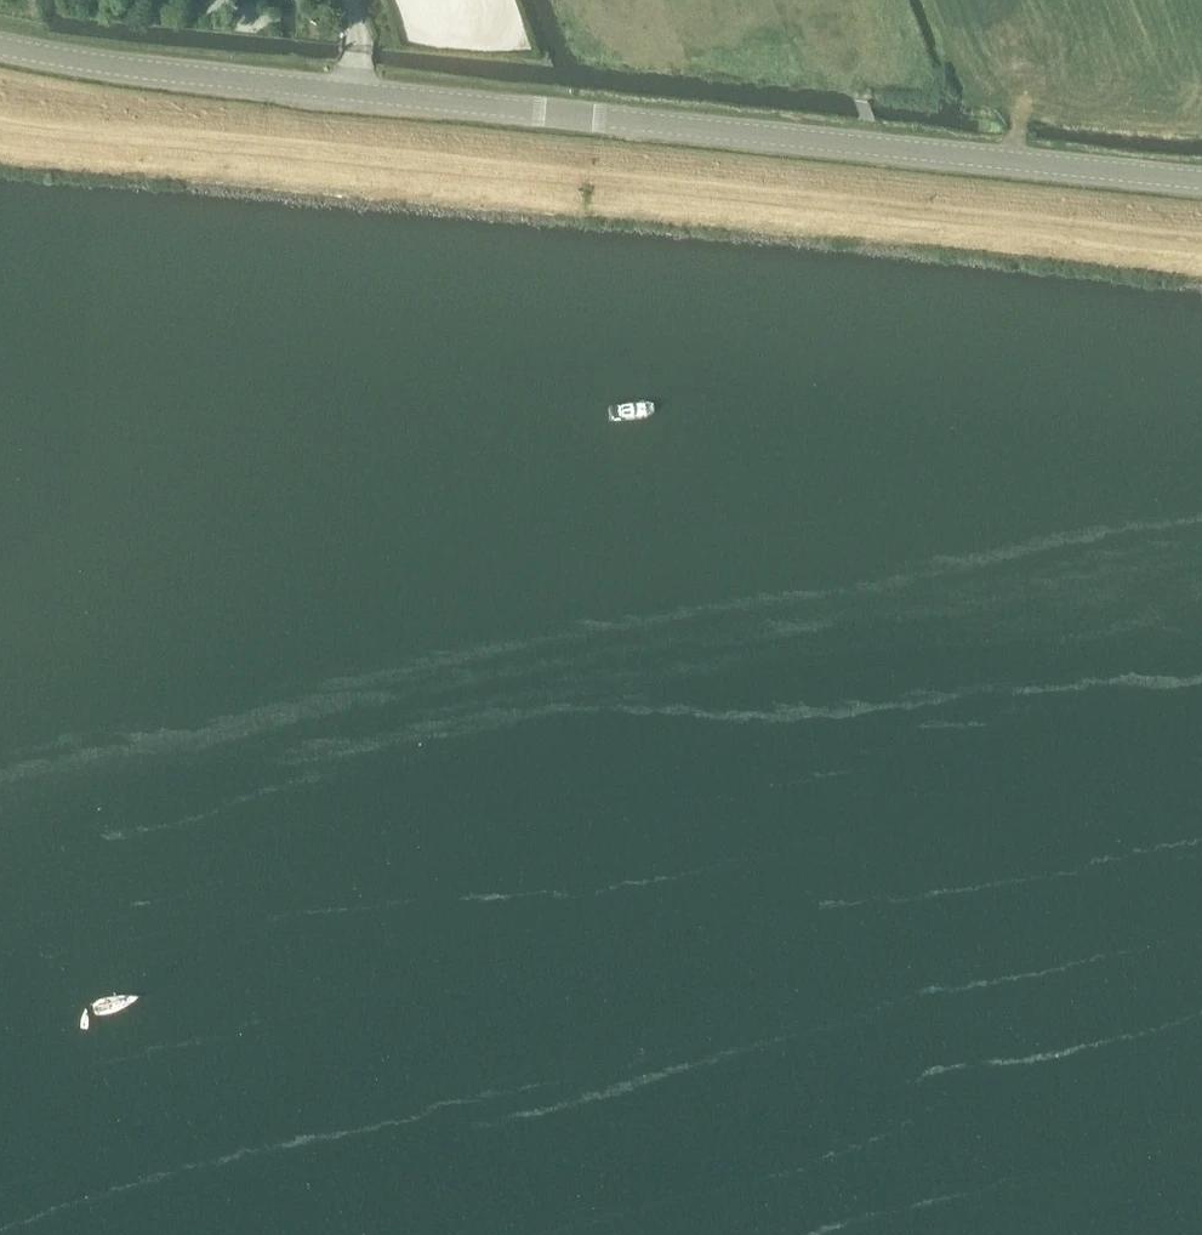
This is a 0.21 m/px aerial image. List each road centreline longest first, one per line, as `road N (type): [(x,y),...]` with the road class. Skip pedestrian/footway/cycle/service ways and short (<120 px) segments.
road 1 (tertiary): [(0,52),(535,122),(1201,182)]
road 2 (track): [(994,0),(1027,90),(1019,168)]

